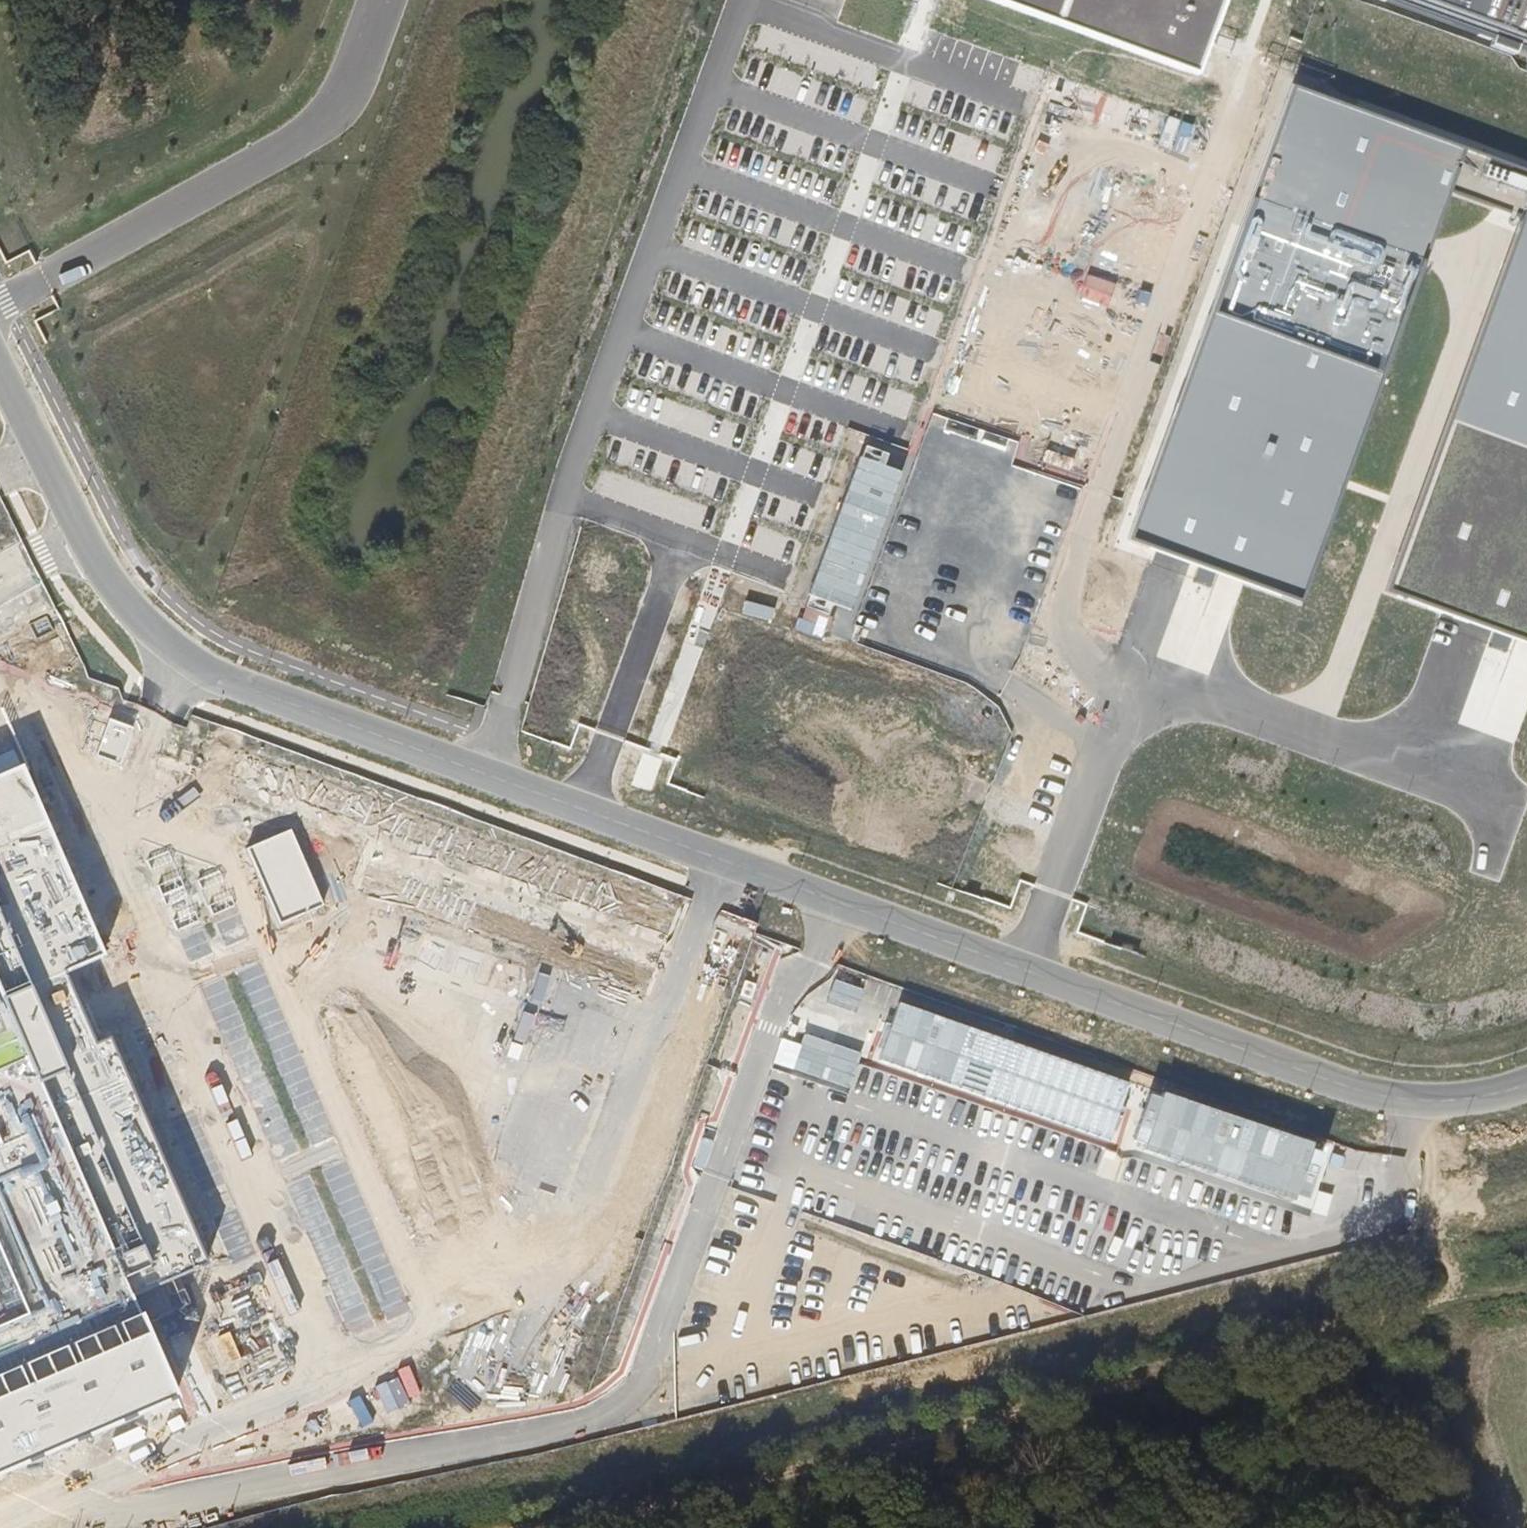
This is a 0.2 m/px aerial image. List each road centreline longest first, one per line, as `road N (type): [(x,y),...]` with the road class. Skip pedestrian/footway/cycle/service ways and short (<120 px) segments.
road 1 (unclassified): [(0,371),(123,603),(185,659),(214,674),(1361,1092),(1456,1100),(1526,1083)]
road 2 (track): [(563,1527),(818,1470),(1412,1306),(1526,1284)]

